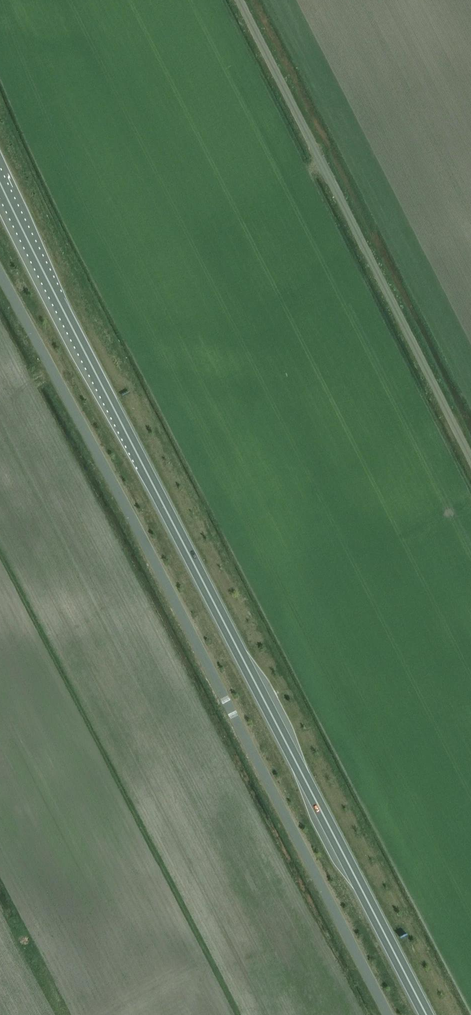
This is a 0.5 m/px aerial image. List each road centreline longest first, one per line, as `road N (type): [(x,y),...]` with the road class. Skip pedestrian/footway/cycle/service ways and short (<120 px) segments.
road 1 (trunk): [(424,1014),(0,191)]
road 2 (unclassified): [(388,1014),(0,275)]
road 3 (unclassified): [(470,463),(239,0)]

